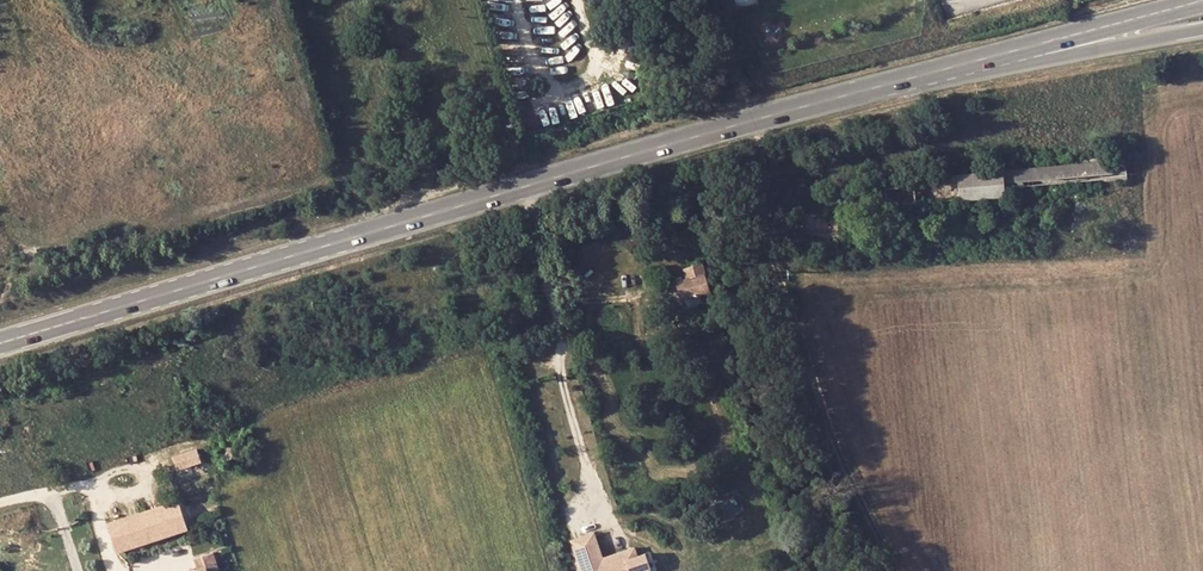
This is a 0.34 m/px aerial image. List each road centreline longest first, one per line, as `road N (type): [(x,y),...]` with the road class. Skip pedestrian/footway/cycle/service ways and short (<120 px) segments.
road 1 (primary): [(874,88),(173,293)]
road 2 (track): [(751,123),(765,172),(769,255),(839,454),(895,570)]
road 3 (secondary): [(1202,2),(874,88)]
road 4 (primary): [(874,88),(1202,27)]
road 5 (primary): [(173,293),(0,344)]
road 6 (primary): [(0,320),(173,293)]

